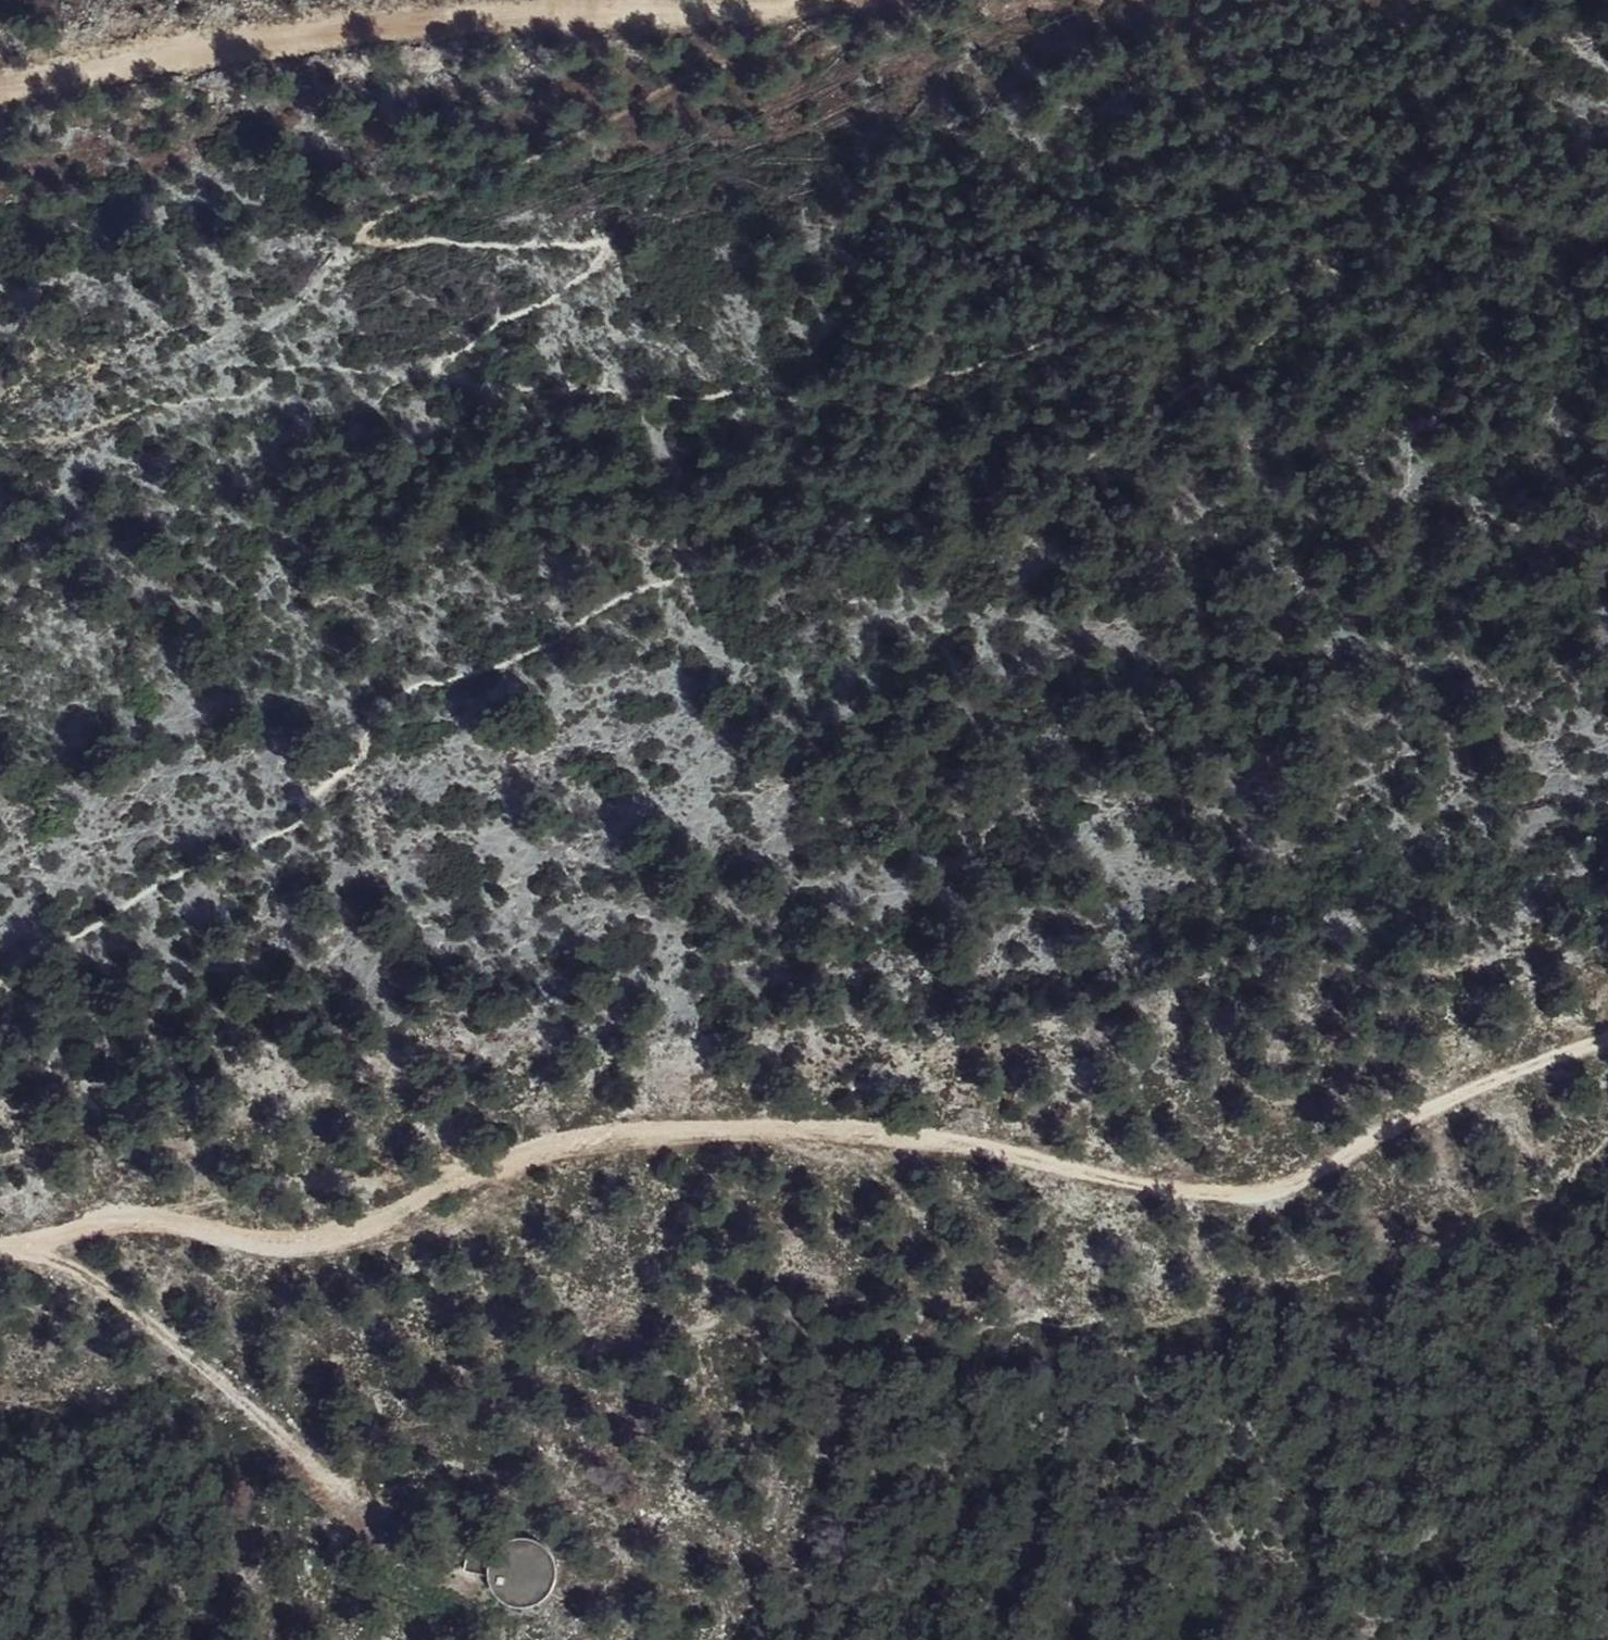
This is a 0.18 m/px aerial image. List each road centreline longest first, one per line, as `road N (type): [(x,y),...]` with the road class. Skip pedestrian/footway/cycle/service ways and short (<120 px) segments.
road 1 (track): [(1607,1040),(1393,1122),(1306,1179),(1254,1195),(1054,1168),(966,1143),(789,1129),(609,1138),(532,1153),(366,1225),(272,1247),(120,1218),(0,1250)]
road 2 (track): [(0,90),(448,20),(713,21),(840,0)]
road 3 (track): [(29,1246),(80,1265),(350,1486),(392,1541),(440,1570)]

